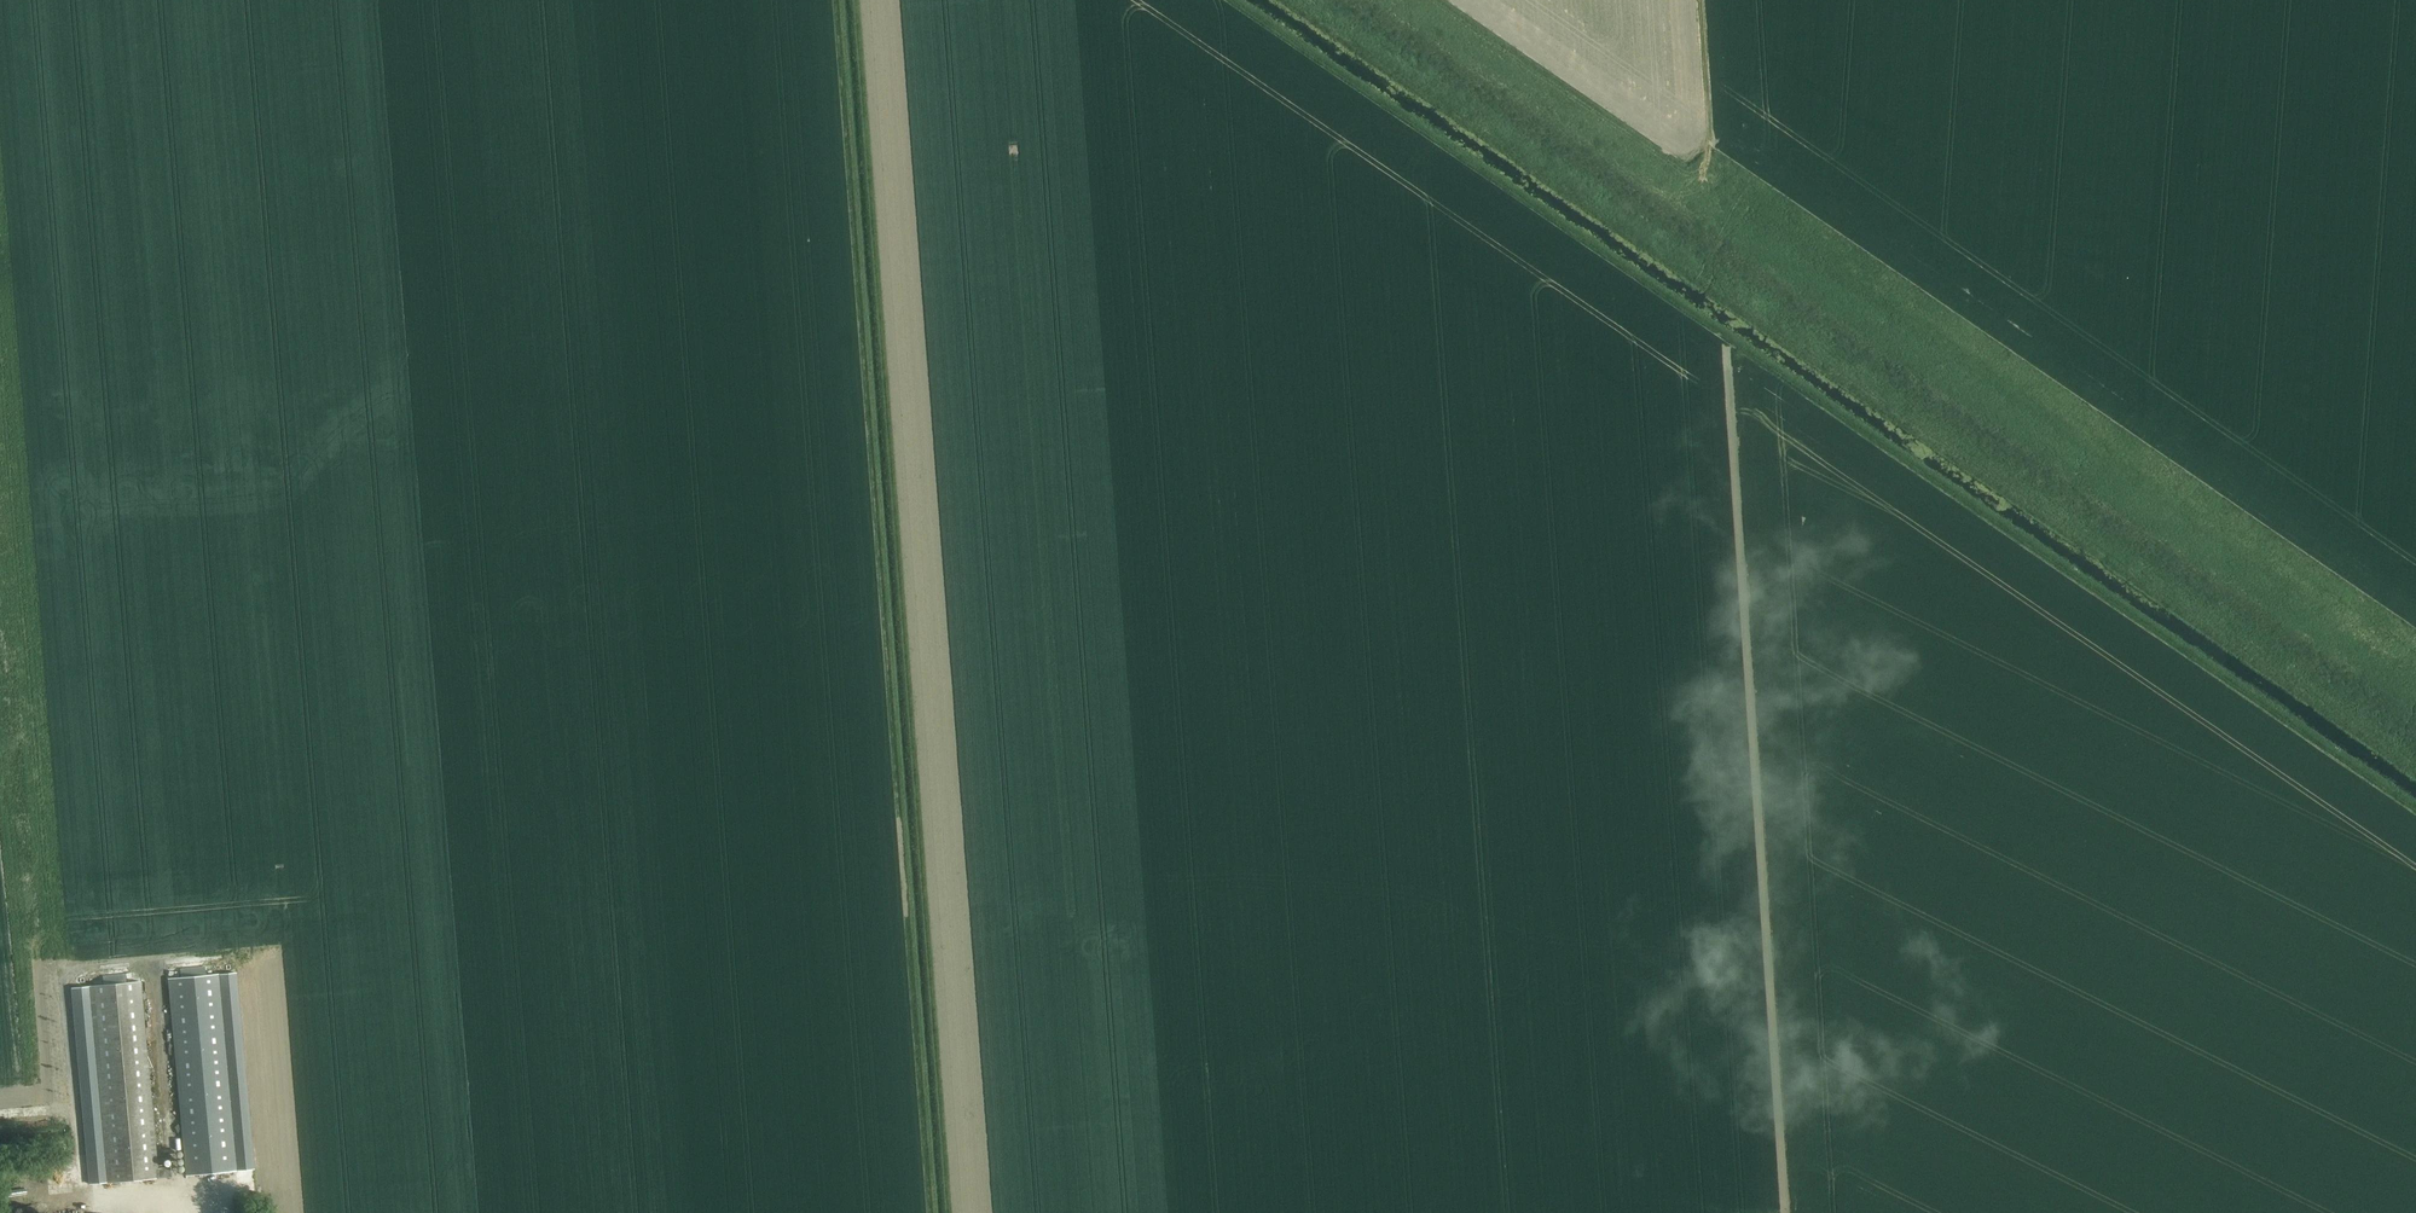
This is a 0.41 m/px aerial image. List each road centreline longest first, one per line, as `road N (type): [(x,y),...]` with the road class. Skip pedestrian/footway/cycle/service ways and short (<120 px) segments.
road 1 (track): [(1705,0),(1709,155)]

